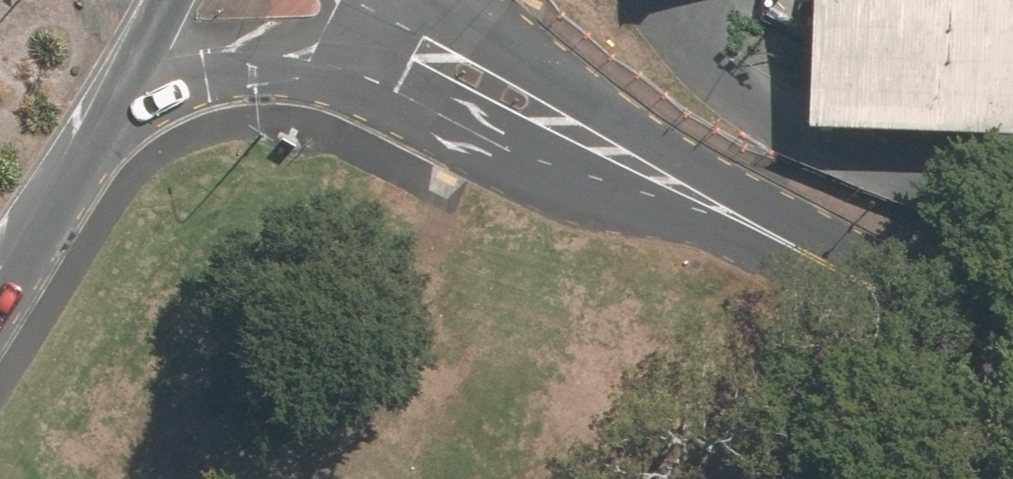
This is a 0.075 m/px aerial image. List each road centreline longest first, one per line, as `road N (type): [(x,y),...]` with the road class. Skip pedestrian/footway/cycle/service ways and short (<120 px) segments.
road 1 (residential): [(411,0),(731,211)]
road 2 (residential): [(731,211),(606,178),(418,103)]
road 3 (residential): [(731,211),(1012,359)]
road 4 (secondary): [(111,110),(0,313)]
road 5 (residential): [(315,62),(213,68),(111,110)]
road 6 (trunk): [(169,0),(111,110)]

